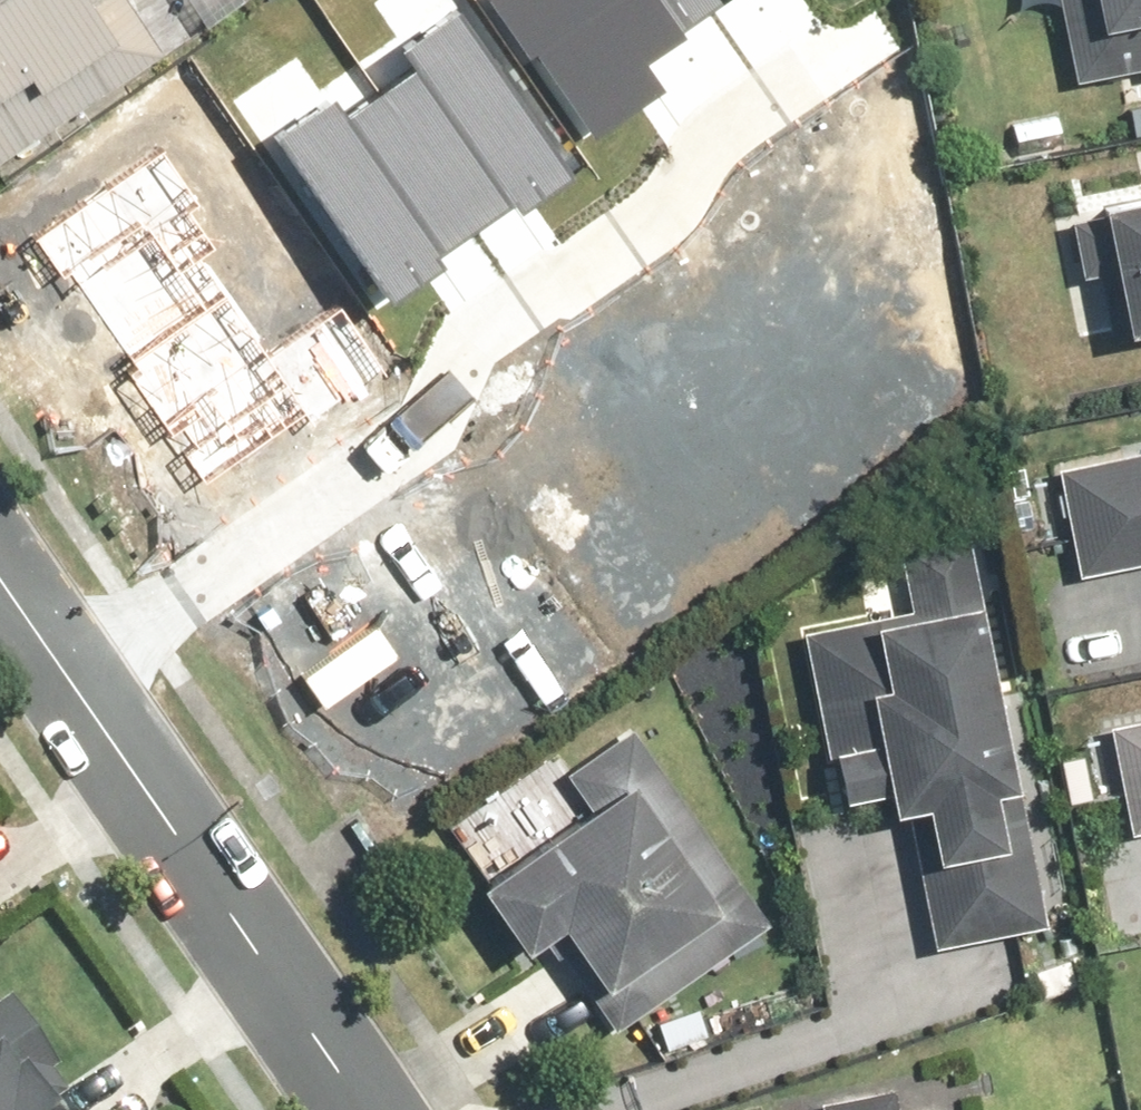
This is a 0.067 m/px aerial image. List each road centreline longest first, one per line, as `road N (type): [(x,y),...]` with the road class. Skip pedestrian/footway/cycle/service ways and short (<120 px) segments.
road 1 (residential): [(69,685),(433,433),(486,338),(637,248),(667,223),(752,117),(870,43)]
road 2 (residential): [(69,685),(360,1109)]
road 3 (residential): [(0,583),(69,685)]

